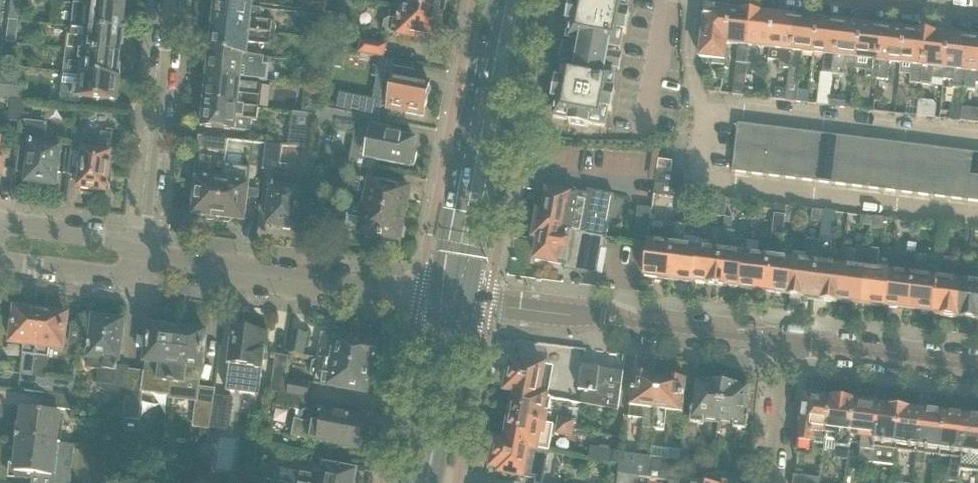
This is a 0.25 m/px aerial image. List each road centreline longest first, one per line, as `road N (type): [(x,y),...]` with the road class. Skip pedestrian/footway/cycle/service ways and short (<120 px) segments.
road 1 (tertiary): [(786,344),(454,300)]
road 2 (unclassified): [(454,300),(143,261)]
road 3 (secondary): [(513,0),(454,300)]
road 4 (unclassified): [(175,0),(143,261)]
road 5 (tertiary): [(977,369),(786,344)]
road 6 (secondary): [(454,300),(420,482)]
road 7 (unclassified): [(143,261),(126,241),(0,225)]
road 8 (residential): [(826,0),(977,17)]
road 9 (unclassified): [(0,263),(116,278),(143,261)]
road 10 (residential): [(768,482),(786,344)]

